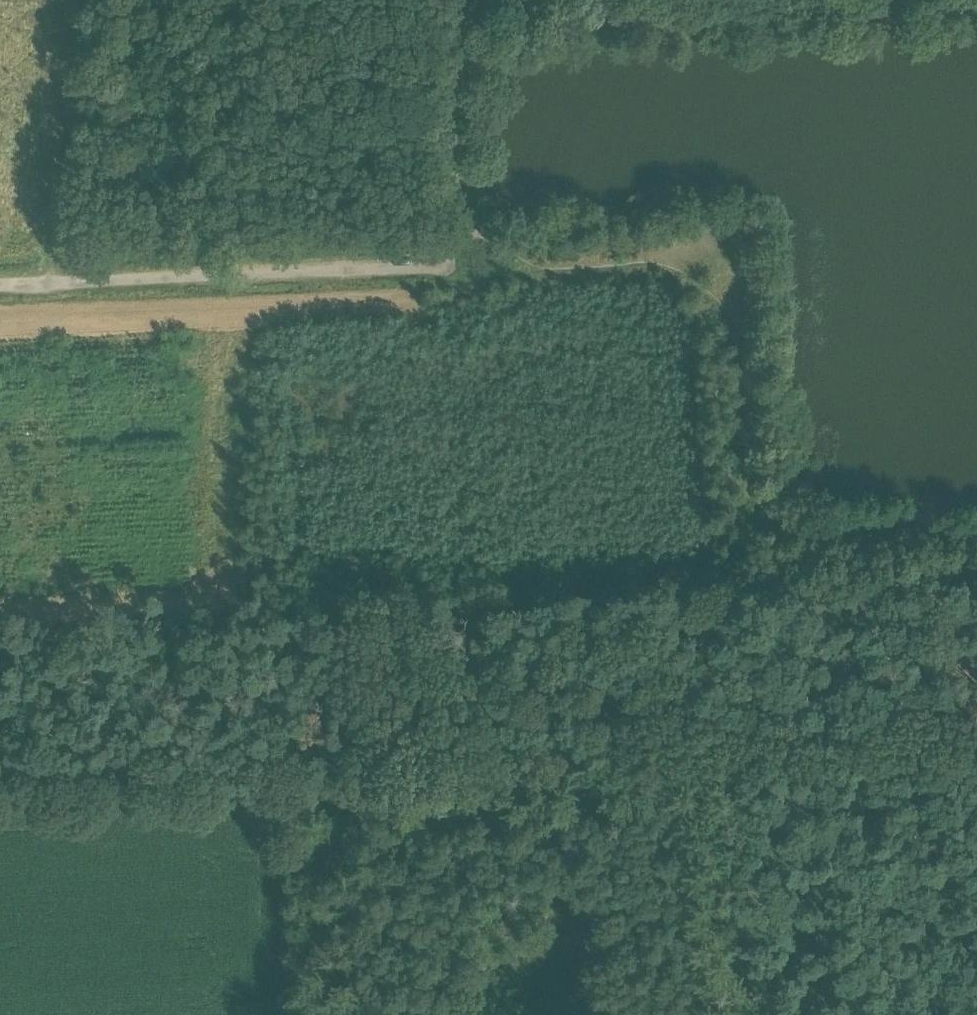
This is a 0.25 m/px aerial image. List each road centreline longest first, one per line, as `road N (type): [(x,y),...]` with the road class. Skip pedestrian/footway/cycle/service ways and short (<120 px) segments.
road 1 (track): [(447,267),(0,287)]

